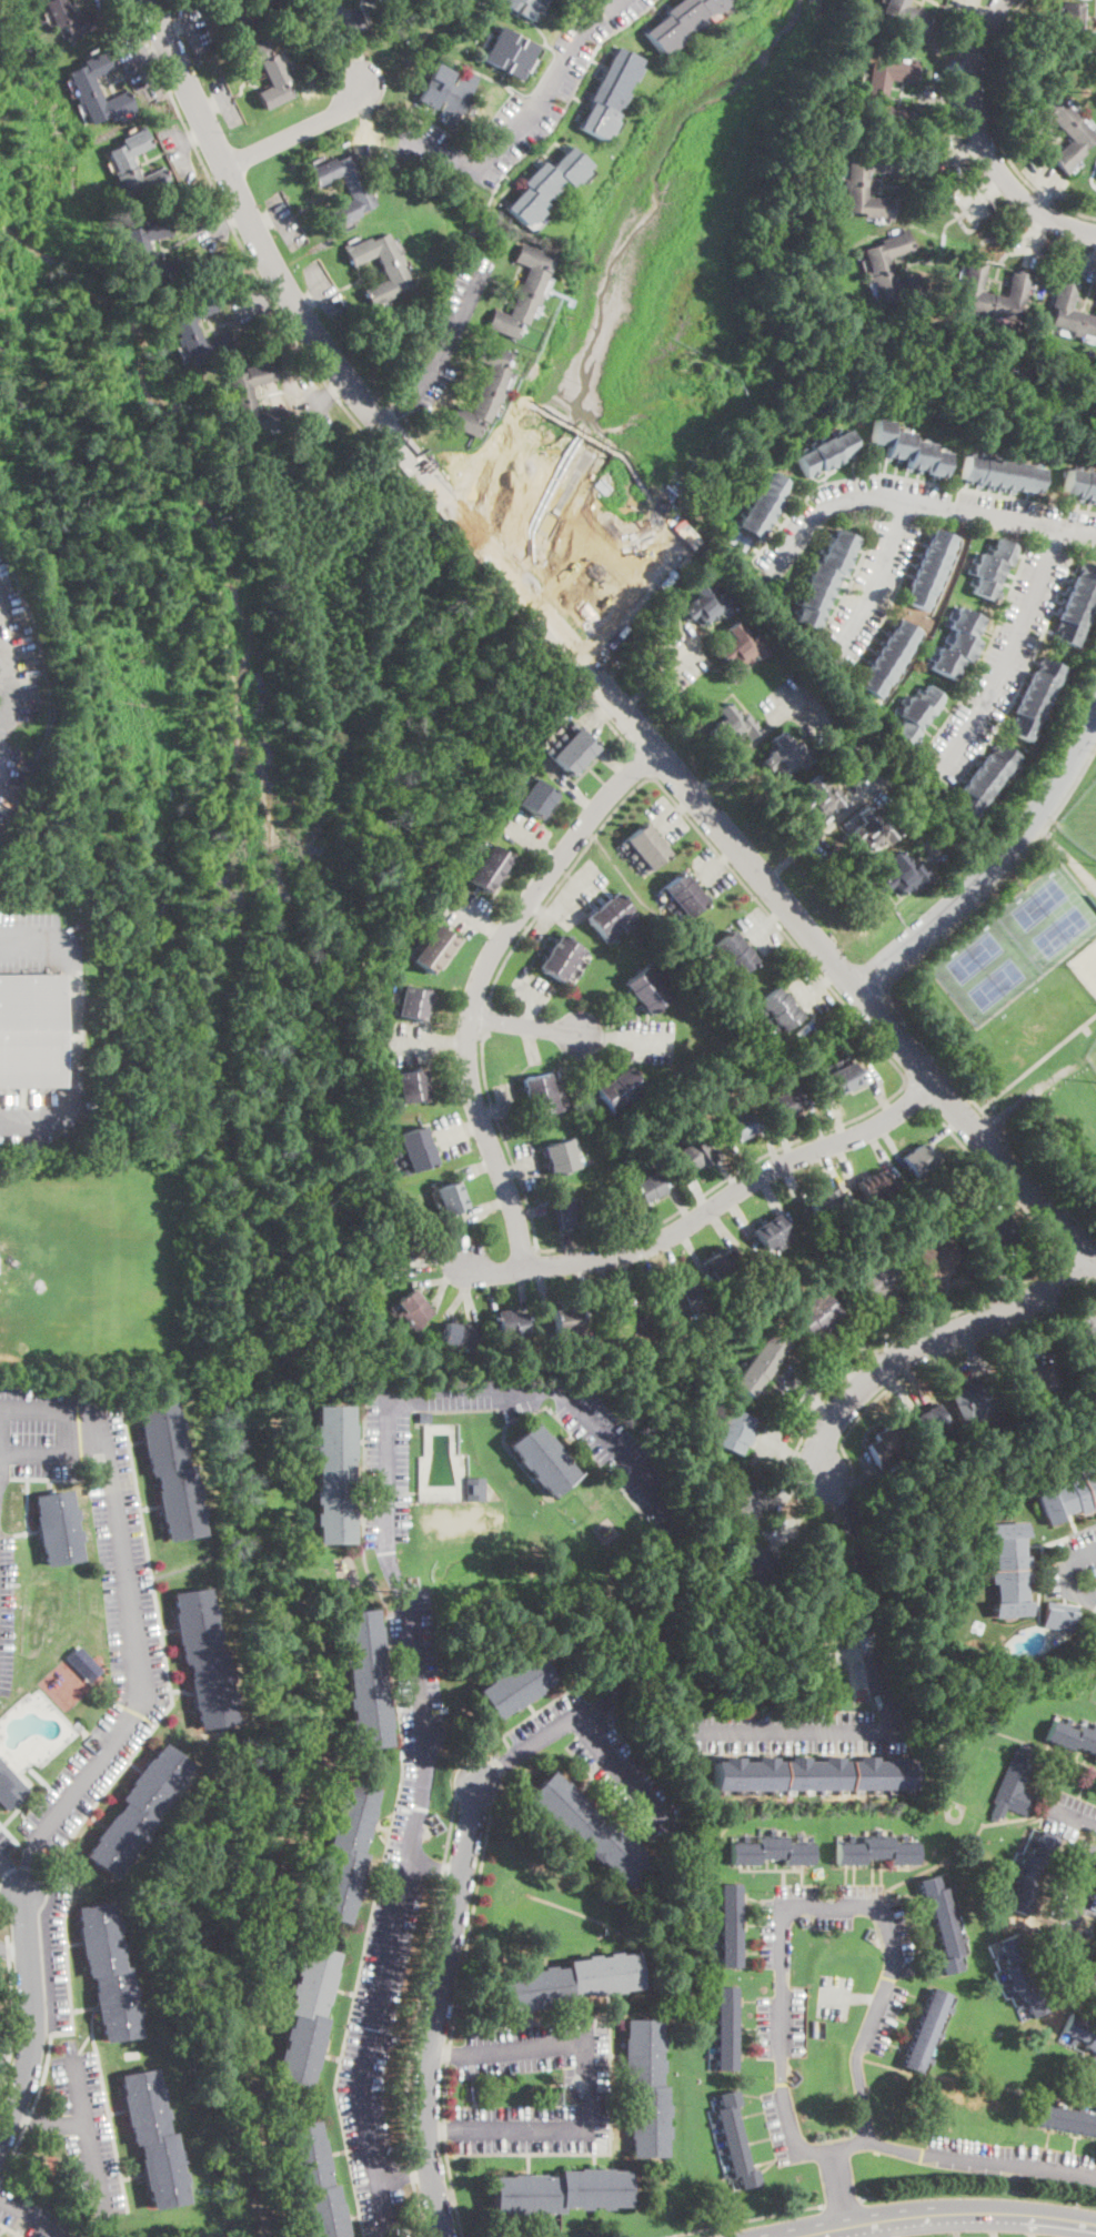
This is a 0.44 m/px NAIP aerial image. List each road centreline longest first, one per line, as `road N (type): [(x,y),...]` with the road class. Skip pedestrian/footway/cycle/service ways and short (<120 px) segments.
road 1 (residential): [(1095,1258),(992,1150),(345,380),(283,289),(148,0)]
road 2 (residential): [(525,1270),(469,1072),(475,995),(506,930),(612,789),(655,748)]
road 3 (residential): [(933,1080),(878,1123),(761,1175),(657,1241),(546,1268),(466,1263)]
road 4 (residential): [(444,2236),(426,2139),(428,2064),(479,1782)]
road 5 (residential): [(857,989),(1003,858),(1060,779),(1095,713)]
road 6 (residential): [(1088,1251),(1043,1292),(927,1341),(875,1374),(833,1420),(822,1475)]
road 7 (residential): [(1095,537),(873,495),(822,506),(767,572)]
road 8 (primary): [(1095,2223),(903,2214),(769,2236)]
road 9 (residential): [(405,137),(474,165),(539,107),(589,22),(621,0)]
road 10 (residential): [(1095,234),(1029,204),(983,141),(974,70),(1001,0)]
road 11 (residential): [(943,766),(994,687),(1056,528)]
road 12 (residential): [(0,2141),(33,2035),(23,1891)]
road 13 (residential): [(836,648),(875,584),(903,496)]
road 14 (residential): [(223,165),(342,110),(360,80)]

